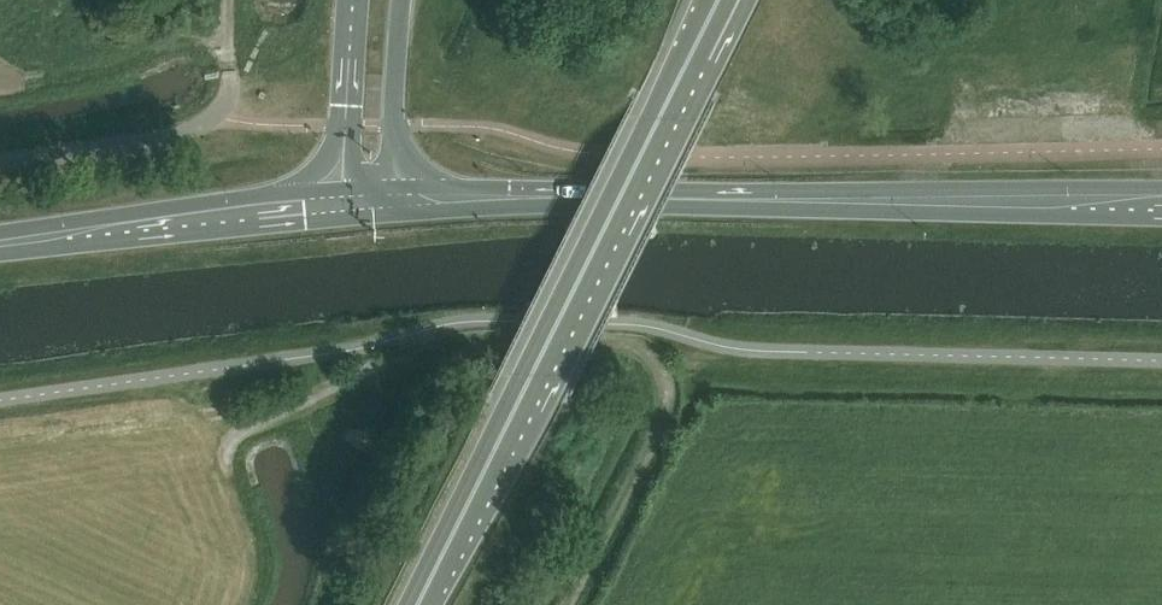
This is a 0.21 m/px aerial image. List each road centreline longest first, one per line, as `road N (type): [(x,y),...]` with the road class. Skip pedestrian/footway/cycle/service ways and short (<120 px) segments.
road 1 (track): [(567,604),(668,397),(661,366),(629,340),(497,338),(409,354),(252,426),(238,435),(225,469)]
road 2 (trunk): [(420,604),(693,52)]
road 3 (primary): [(1161,206),(673,200)]
road 4 (primary): [(0,247),(340,207)]
road 5 (primary): [(398,202),(673,200)]
road 6 (unclassified): [(215,121),(134,143),(0,162)]
road 7 (trunk): [(354,0),(340,207)]
road 8 (trunk): [(398,202),(403,0)]

